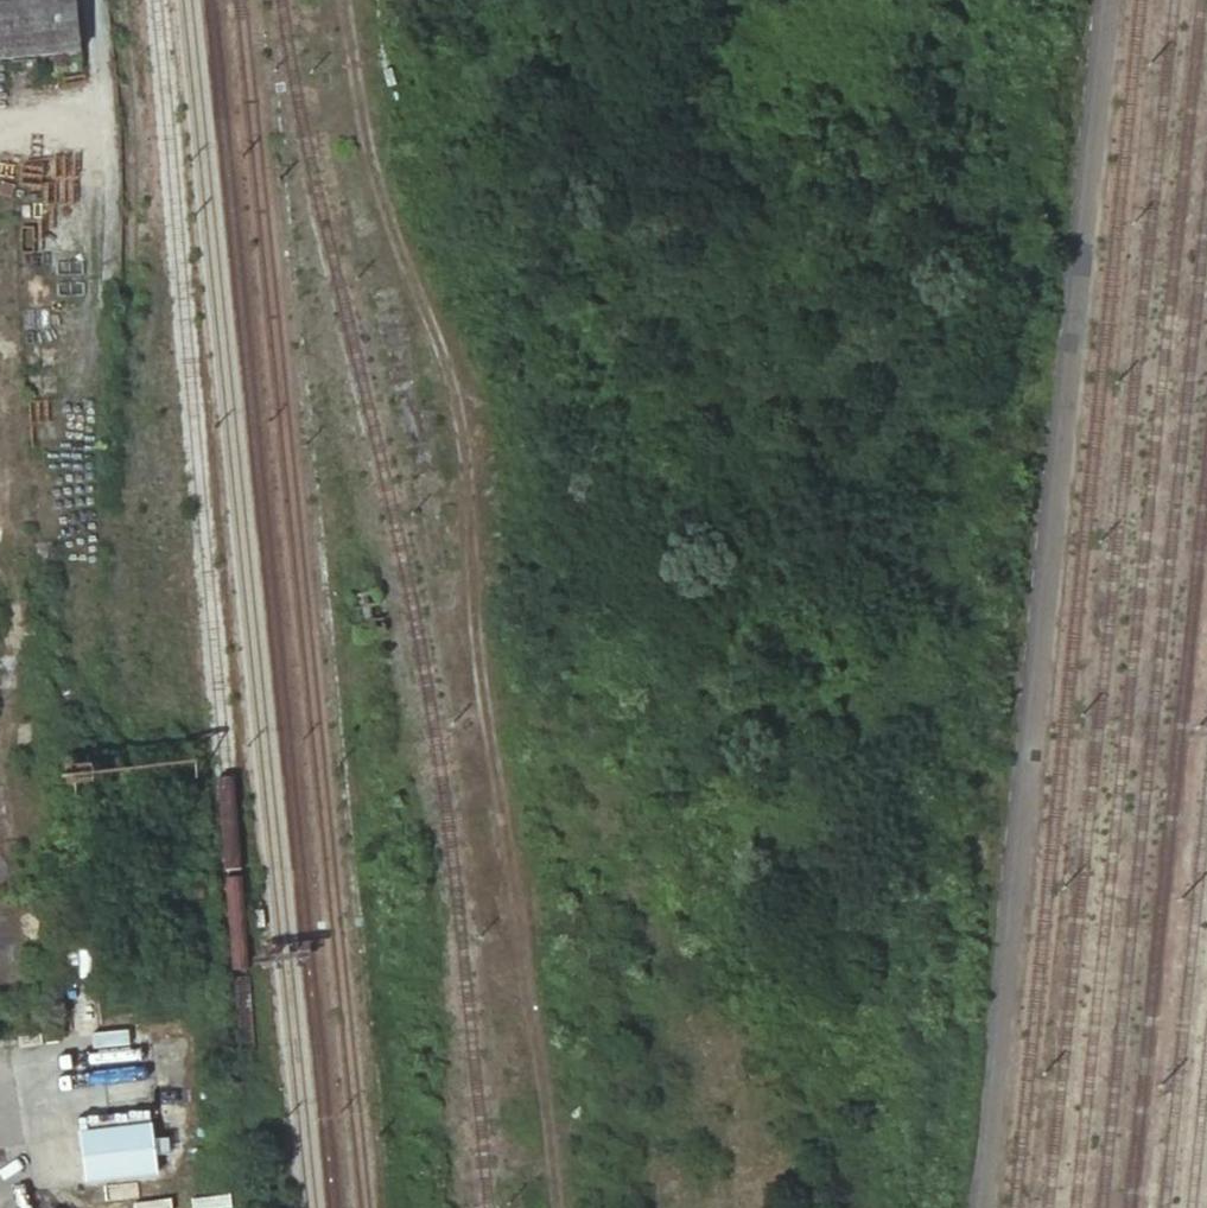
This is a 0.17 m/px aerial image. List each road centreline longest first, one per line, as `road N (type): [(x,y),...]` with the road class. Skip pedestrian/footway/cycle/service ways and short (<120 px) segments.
road 1 (track): [(343,0),(372,177),(434,326),(462,422),(478,672),(521,878),(559,1207)]

